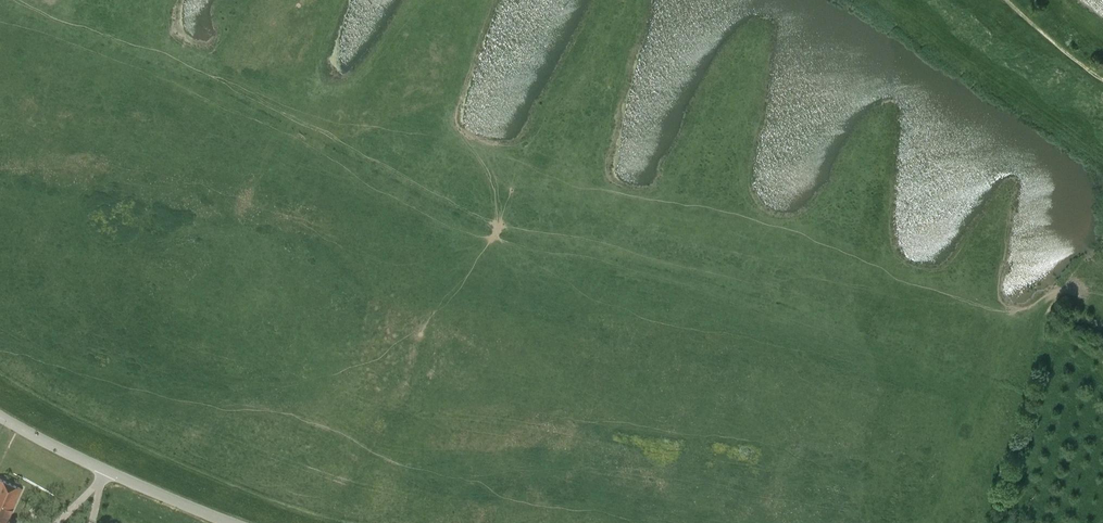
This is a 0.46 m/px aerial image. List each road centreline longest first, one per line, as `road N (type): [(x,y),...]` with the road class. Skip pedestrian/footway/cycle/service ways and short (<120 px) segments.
road 1 (unclassified): [(228,522),(0,417)]
road 2 (track): [(1005,0),(1102,81)]

